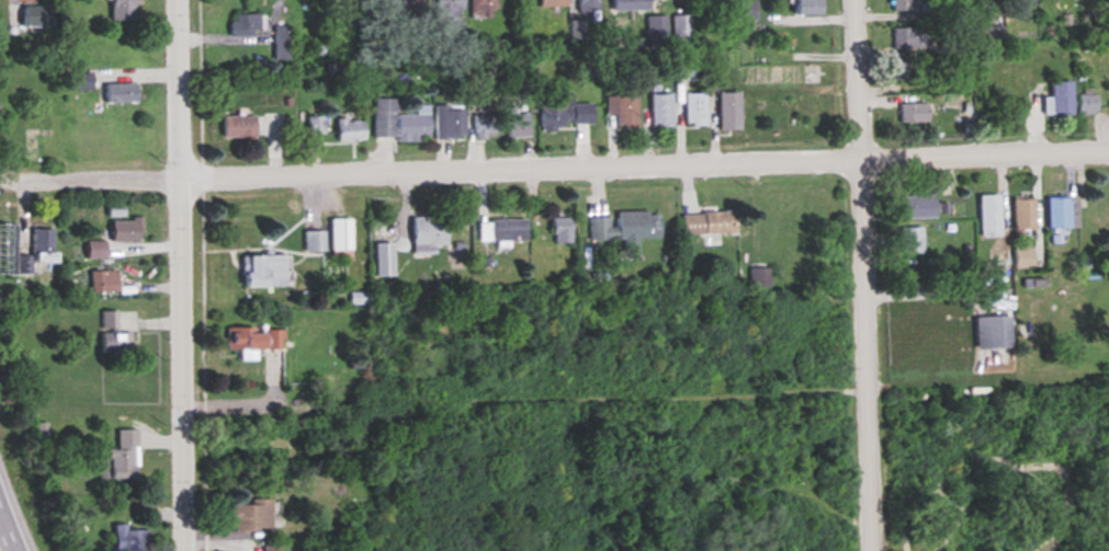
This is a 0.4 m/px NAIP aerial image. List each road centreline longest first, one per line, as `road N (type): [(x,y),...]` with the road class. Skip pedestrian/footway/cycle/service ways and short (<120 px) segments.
road 1 (residential): [(0,174),(1108,153)]
road 2 (residential): [(857,0),(874,550)]
road 3 (residential): [(172,0),(187,550)]
road 4 (track): [(870,393),(478,404)]
road 5 (track): [(862,550),(812,496),(711,478),(625,507),(570,550)]
road 6 (track): [(929,550),(1020,463),(1054,479),(1048,539),(1037,550)]

